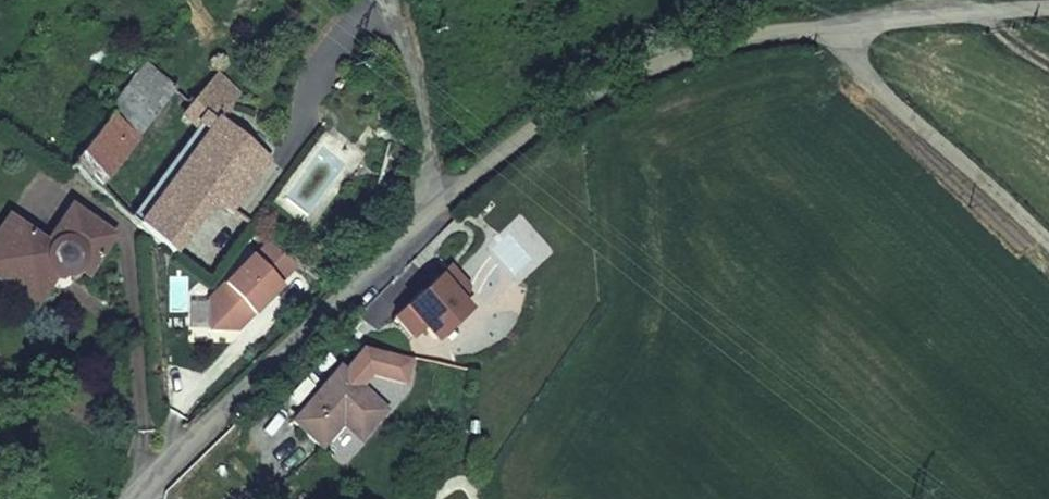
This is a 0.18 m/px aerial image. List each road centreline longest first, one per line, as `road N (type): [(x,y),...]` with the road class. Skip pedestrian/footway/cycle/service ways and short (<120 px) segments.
road 1 (residential): [(535,128),(140,498)]
road 2 (unclassified): [(842,28),(695,55),(535,128)]
road 3 (unclassified): [(1048,244),(875,87),(842,28)]
road 4 (track): [(447,203),(381,0)]
road 5 (unclassified): [(1048,9),(842,28)]

